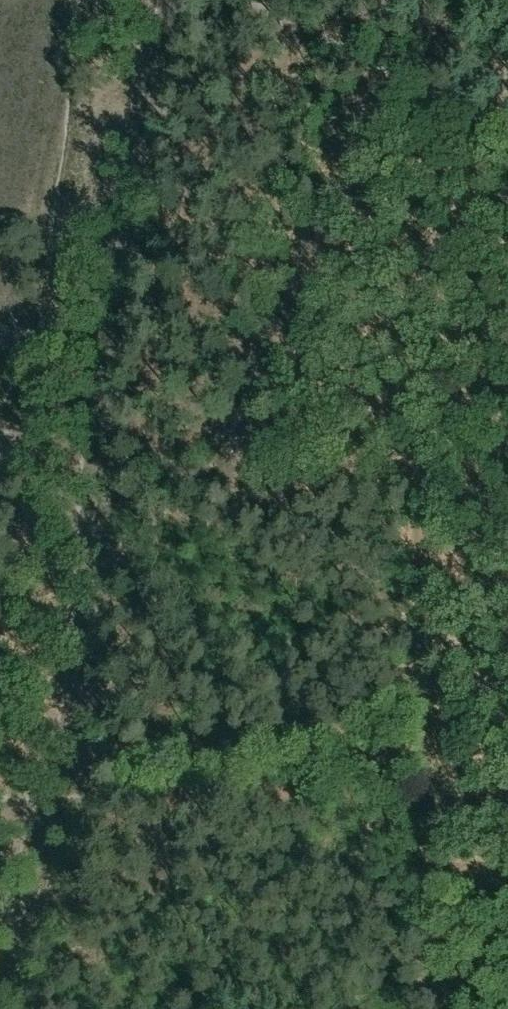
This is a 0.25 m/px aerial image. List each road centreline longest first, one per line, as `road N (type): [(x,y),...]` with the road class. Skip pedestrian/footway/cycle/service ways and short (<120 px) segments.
road 1 (track): [(0,949),(74,715),(105,362),(173,0)]
road 2 (track): [(397,461),(442,1008)]
road 3 (track): [(377,60),(225,467)]
road 4 (track): [(98,470),(507,452)]
road 5 (track): [(278,0),(447,102)]

